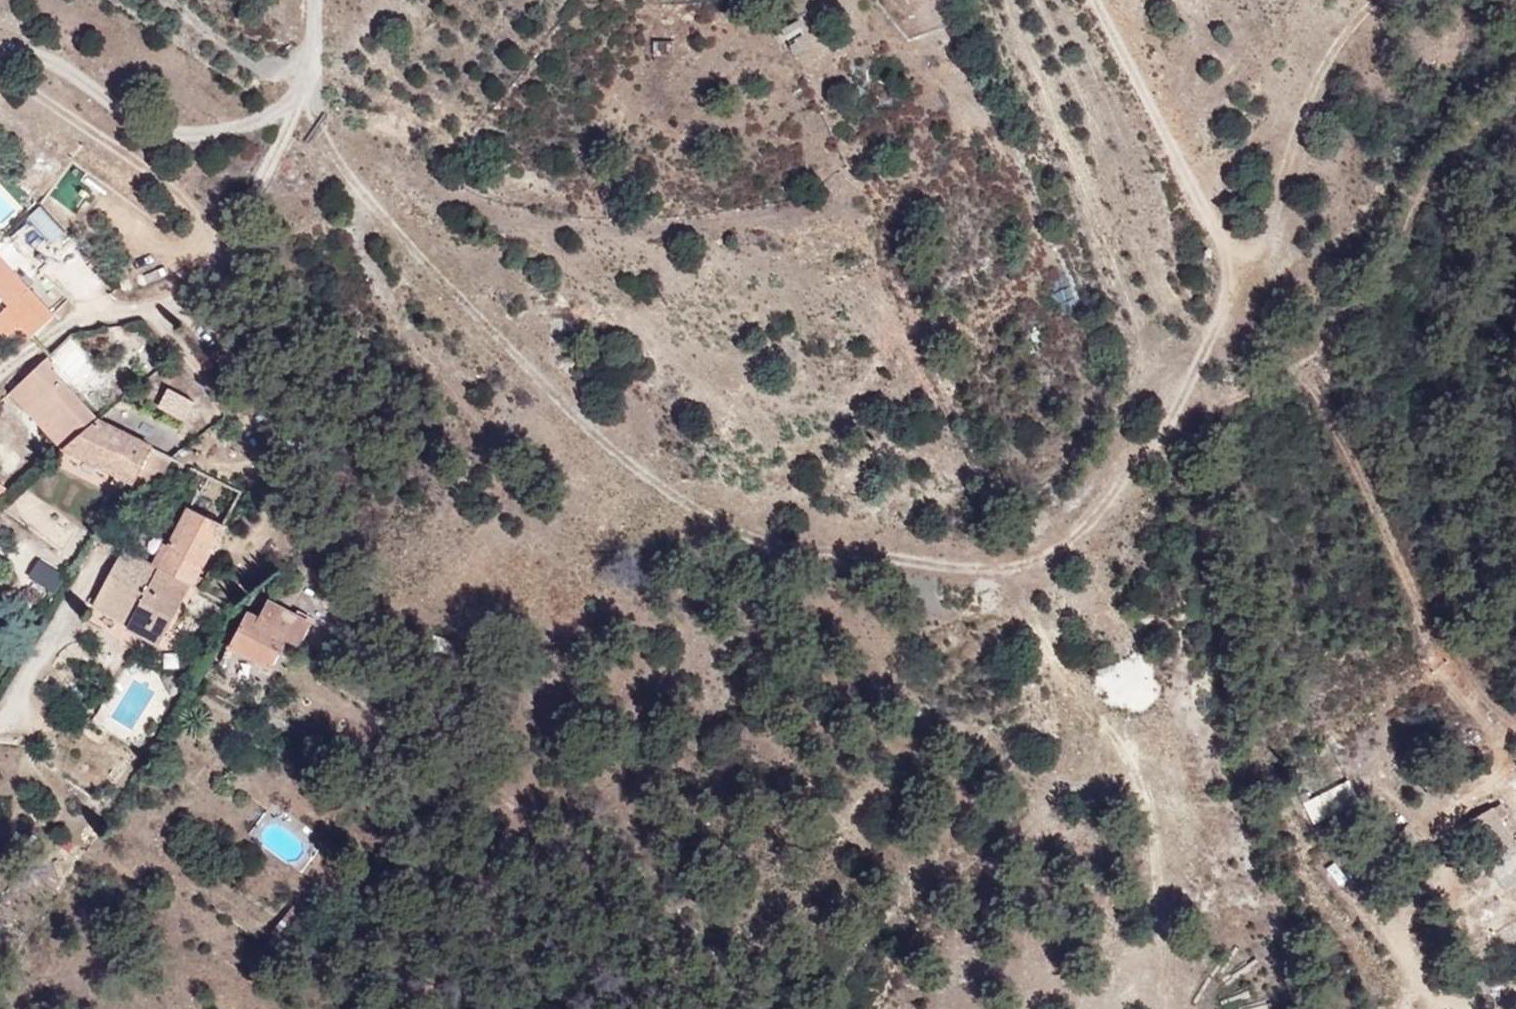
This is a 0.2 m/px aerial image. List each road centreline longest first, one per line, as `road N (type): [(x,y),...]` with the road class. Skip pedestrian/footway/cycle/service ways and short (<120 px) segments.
road 1 (track): [(315,0),(307,85),(322,135),(452,294),(614,454),(697,509),(801,549),(976,565),(1032,562),(1081,527),(1171,407),(1229,287),(1209,226),(1097,0)]
road 2 (track): [(1001,563),(1141,779),(1159,832),(1161,1008)]
road 3 (track): [(1377,0),(1324,60),(1296,115),(1269,242),(1229,287)]

